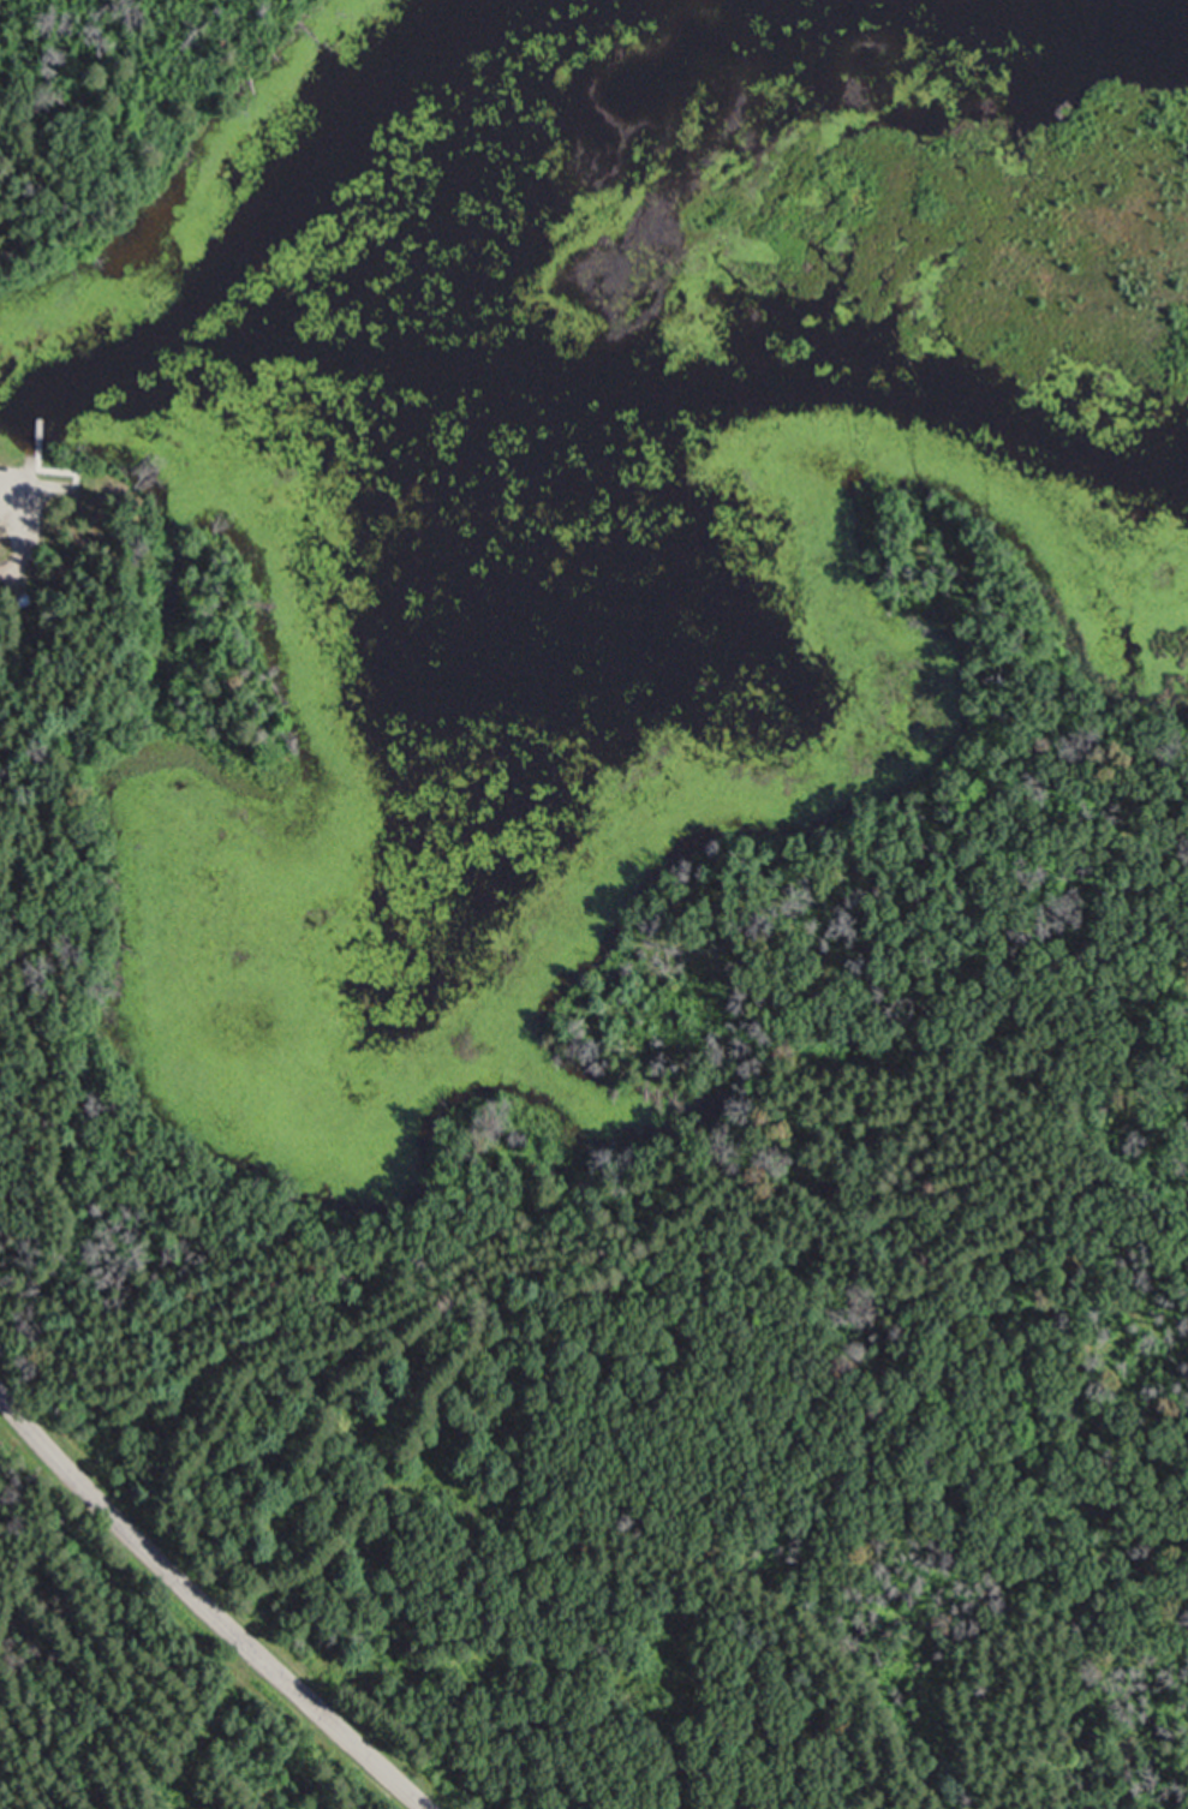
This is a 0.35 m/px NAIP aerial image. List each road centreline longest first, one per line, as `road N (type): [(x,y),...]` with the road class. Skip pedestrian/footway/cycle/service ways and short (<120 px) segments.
road 1 (tertiary): [(430,1808),(222,1620),(54,1455),(0,1389)]

